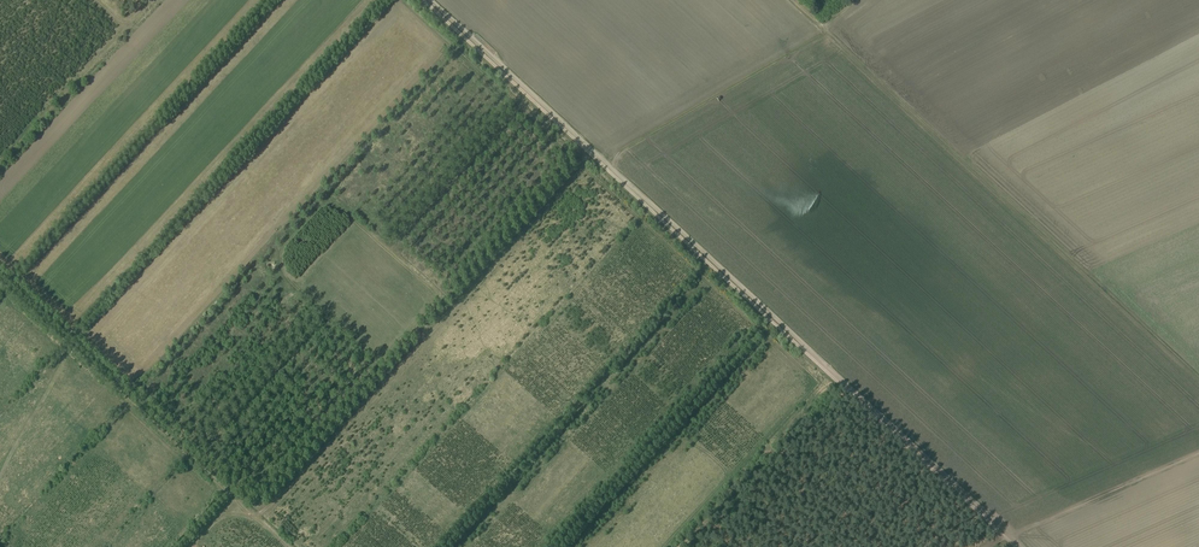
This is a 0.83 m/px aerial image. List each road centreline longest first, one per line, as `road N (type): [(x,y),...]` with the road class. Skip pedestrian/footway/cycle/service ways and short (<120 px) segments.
road 1 (track): [(1025,546),(430,0)]
road 2 (track): [(1012,535),(1198,452)]

